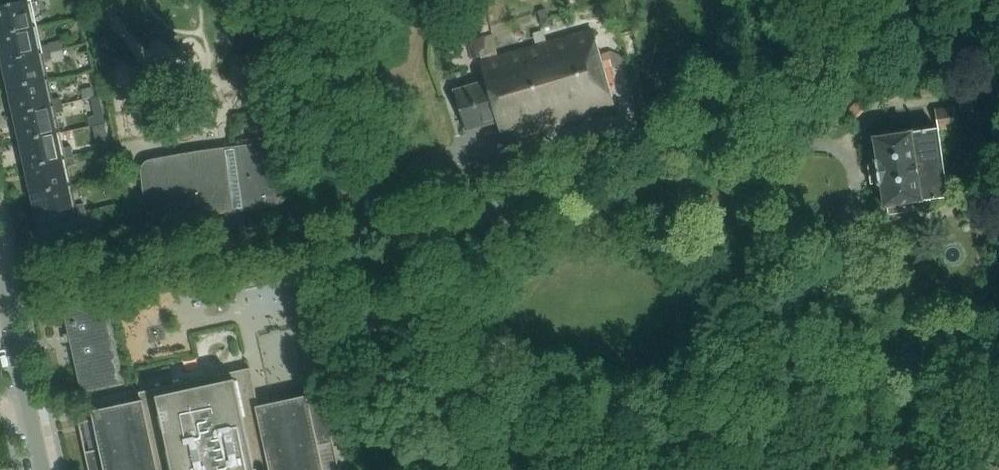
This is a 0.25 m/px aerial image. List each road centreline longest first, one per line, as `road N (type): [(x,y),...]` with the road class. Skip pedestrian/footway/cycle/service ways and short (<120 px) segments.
road 1 (residential): [(6,287),(509,213)]
road 2 (residential): [(42,469),(6,287)]

